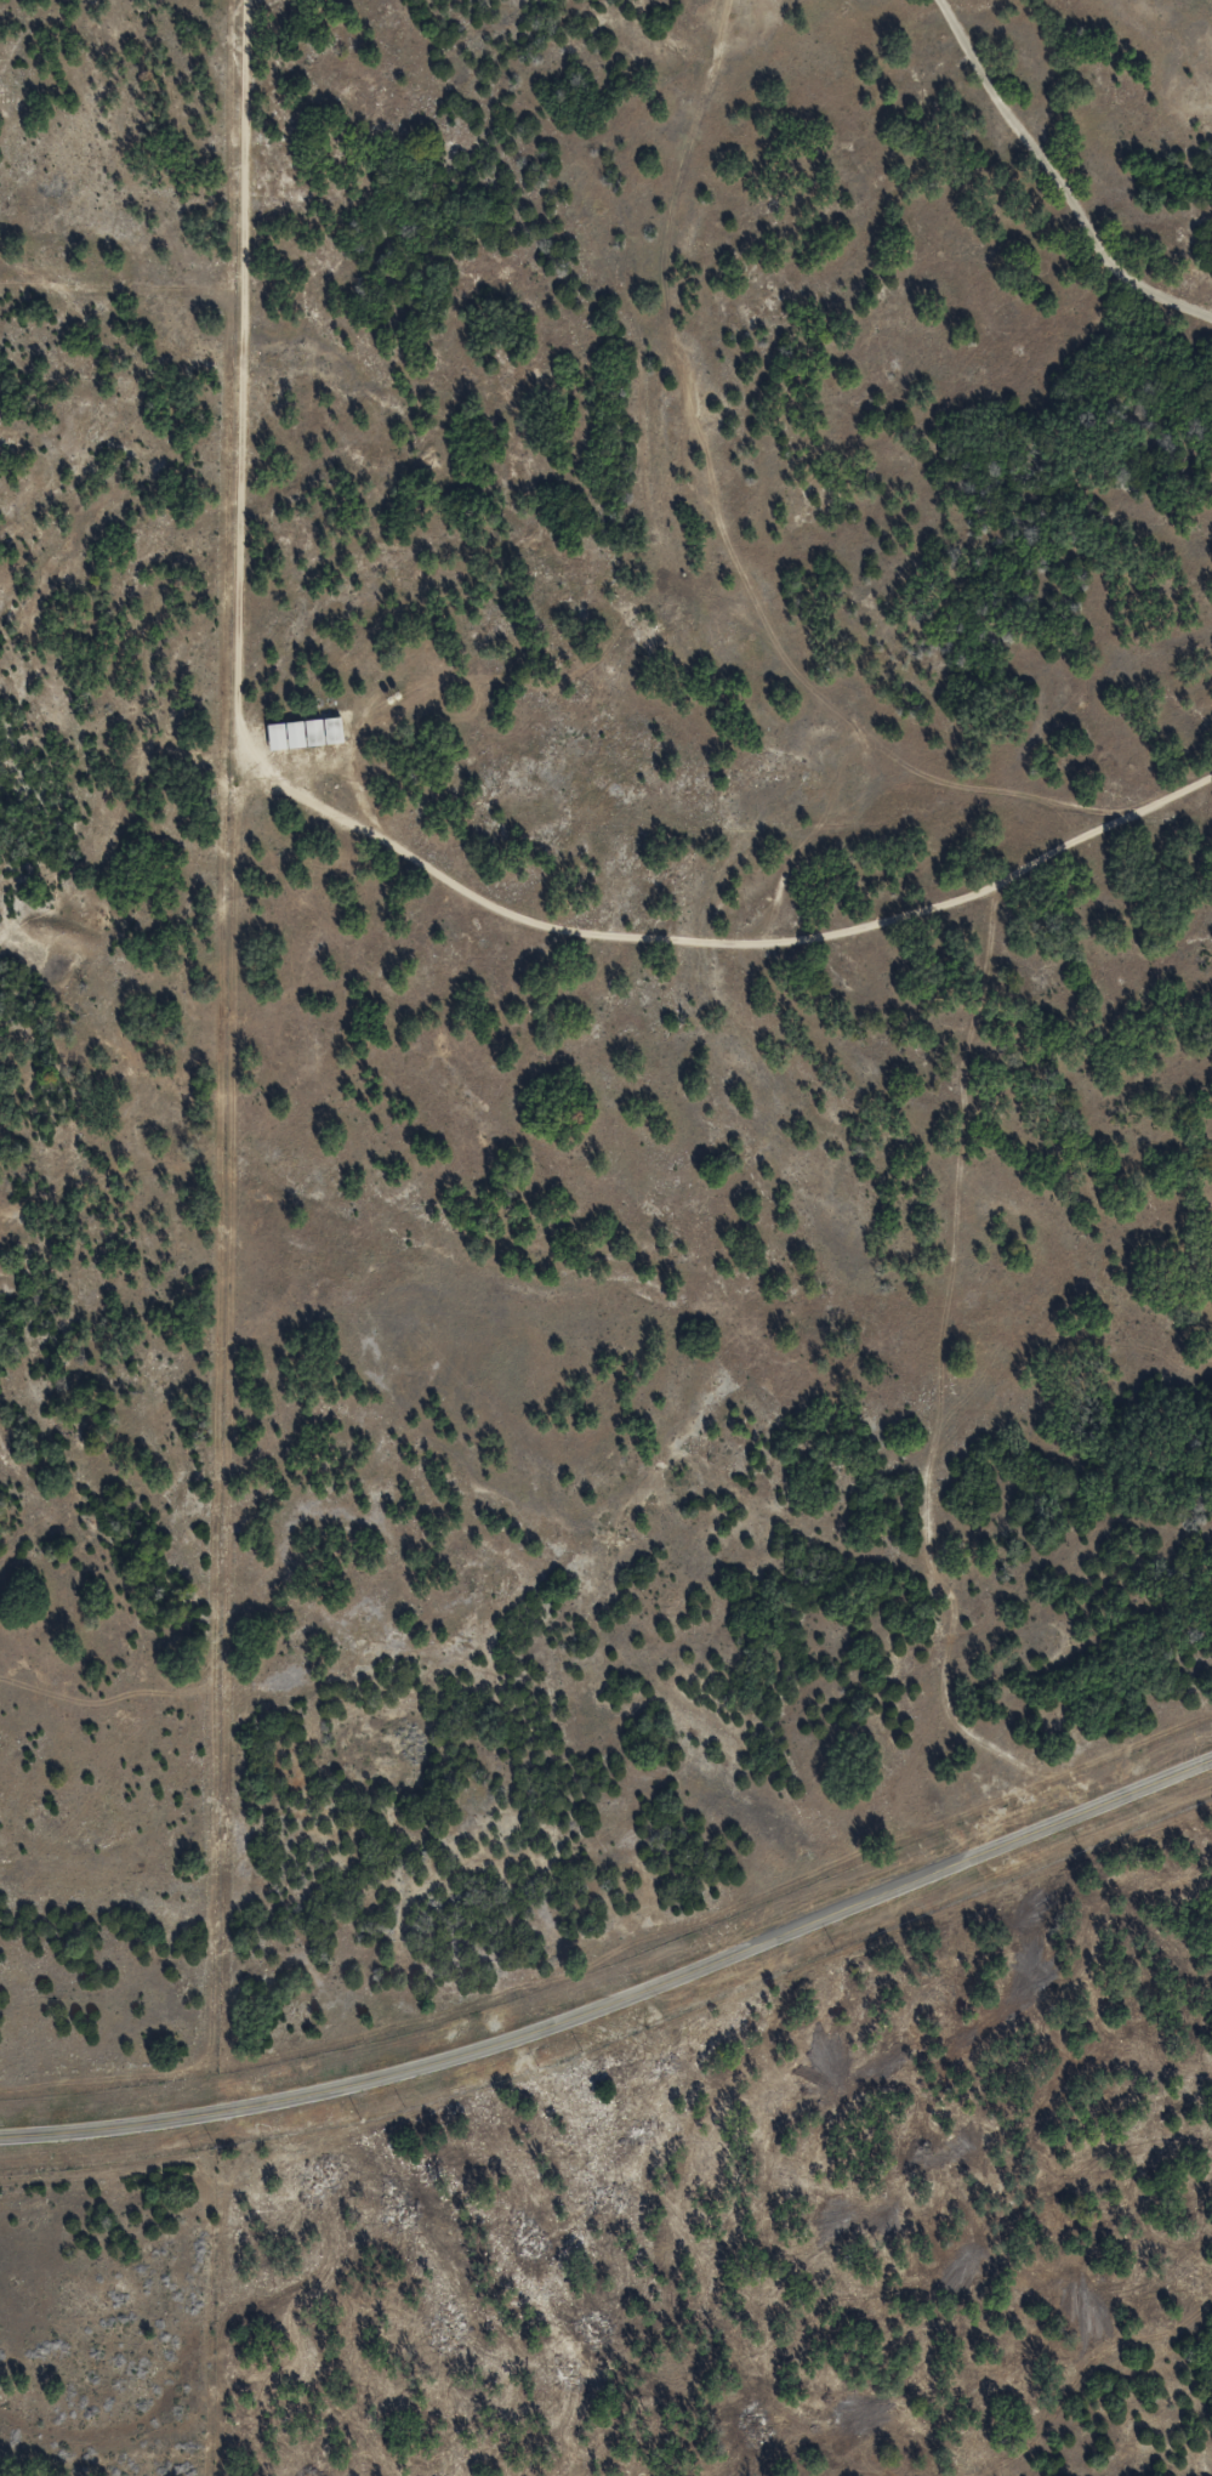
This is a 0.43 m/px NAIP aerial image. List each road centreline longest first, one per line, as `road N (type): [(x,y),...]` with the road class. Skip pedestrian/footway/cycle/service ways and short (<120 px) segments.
road 1 (residential): [(246,0),(235,750),(493,893),(576,927),(656,931),(842,922),(973,879),(1211,761)]
road 2 (primary): [(0,2145),(241,2118),(511,2048),(1211,1768)]
road 3 (residential): [(1211,310),(1105,246),(946,0)]

